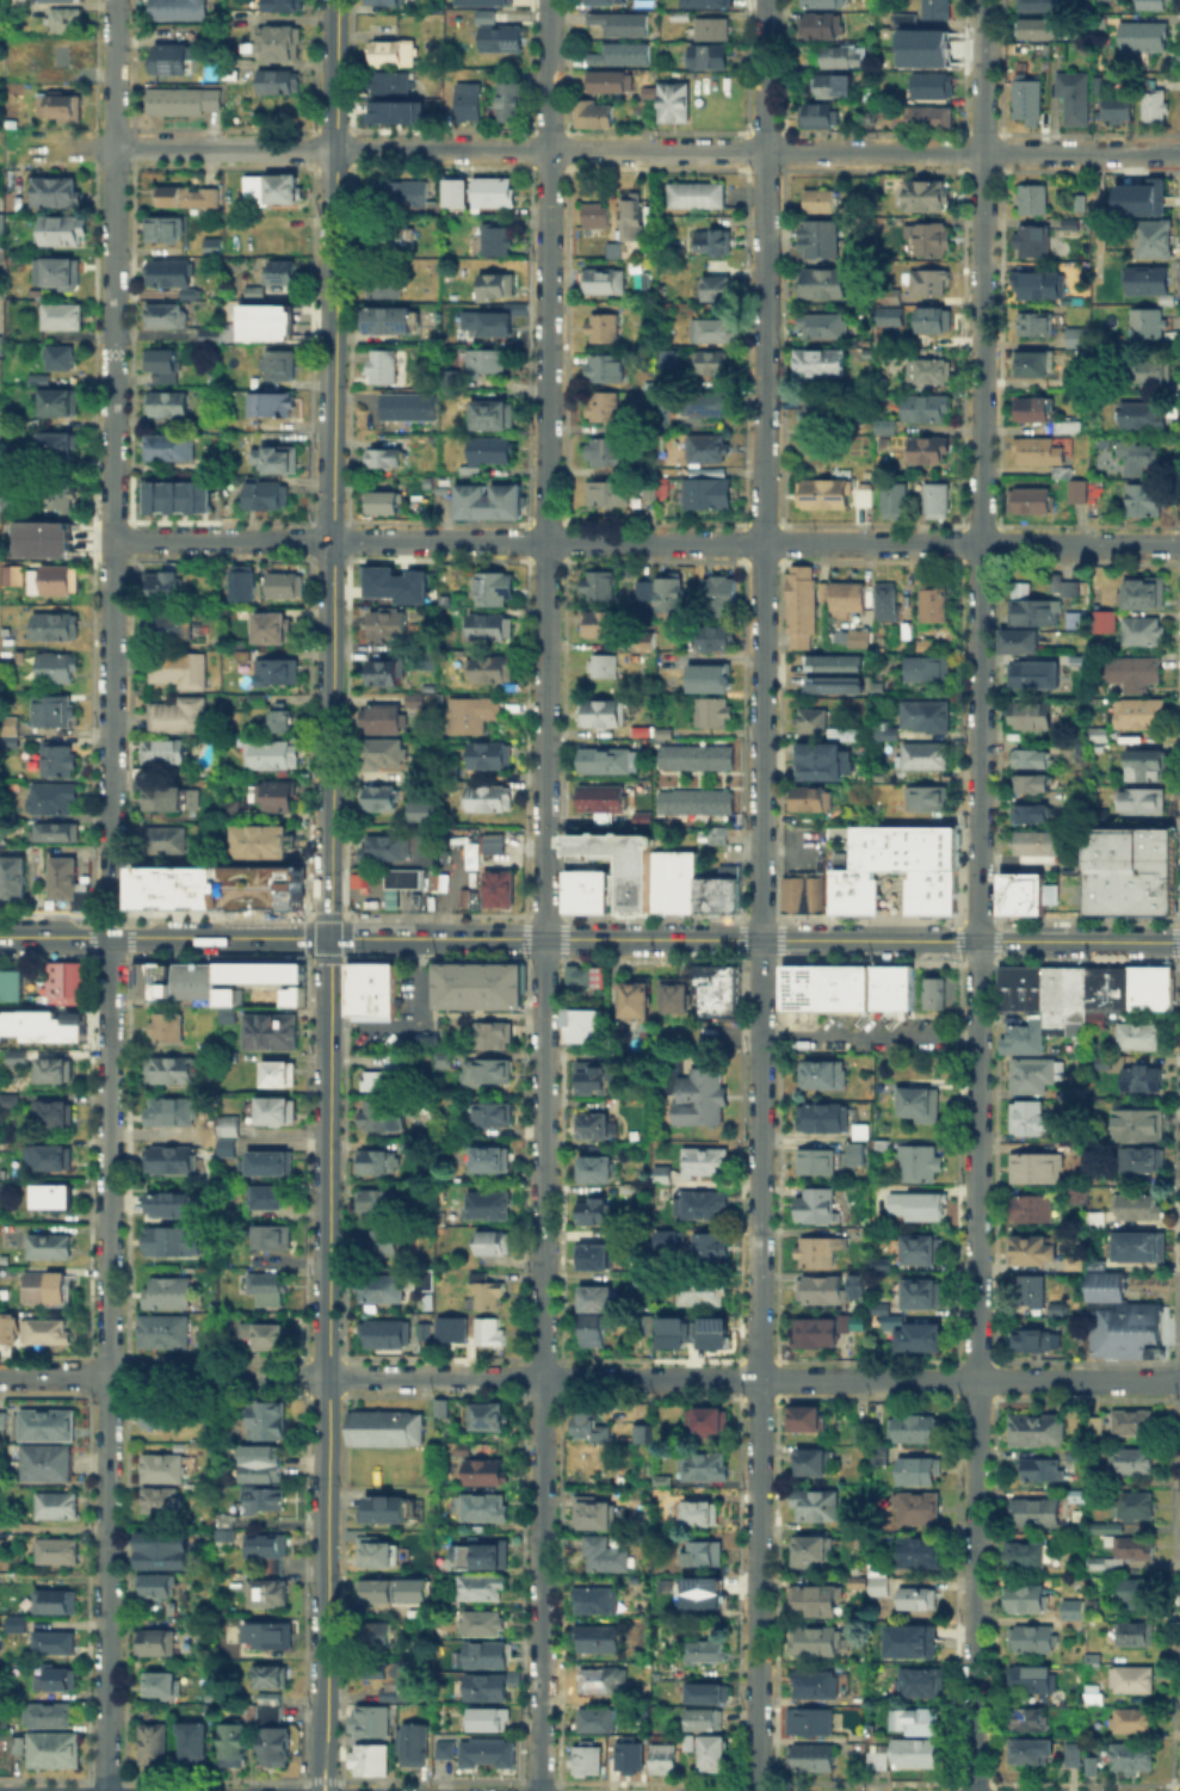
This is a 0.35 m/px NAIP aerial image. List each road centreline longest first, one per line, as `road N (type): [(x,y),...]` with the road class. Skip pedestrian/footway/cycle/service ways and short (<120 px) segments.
road 1 (residential): [(972,1790),(984,0)]
road 2 (residential): [(539,1790),(549,0)]
road 3 (residential): [(759,1790),(766,0)]
road 4 (tertiary): [(327,1752),(335,0)]
road 5 (tertiary): [(0,937),(1179,941)]
road 6 (residential): [(106,1376),(1179,1380)]
road 7 (residential): [(111,538),(1179,545)]
road 8 (residential): [(115,147),(1179,153)]
road 9 (residential): [(111,538),(115,0)]
road 10 (residential): [(106,1376),(110,937)]
road 11 (residential): [(105,1790),(106,1376)]
road 12 (residential): [(110,876),(111,648)]

